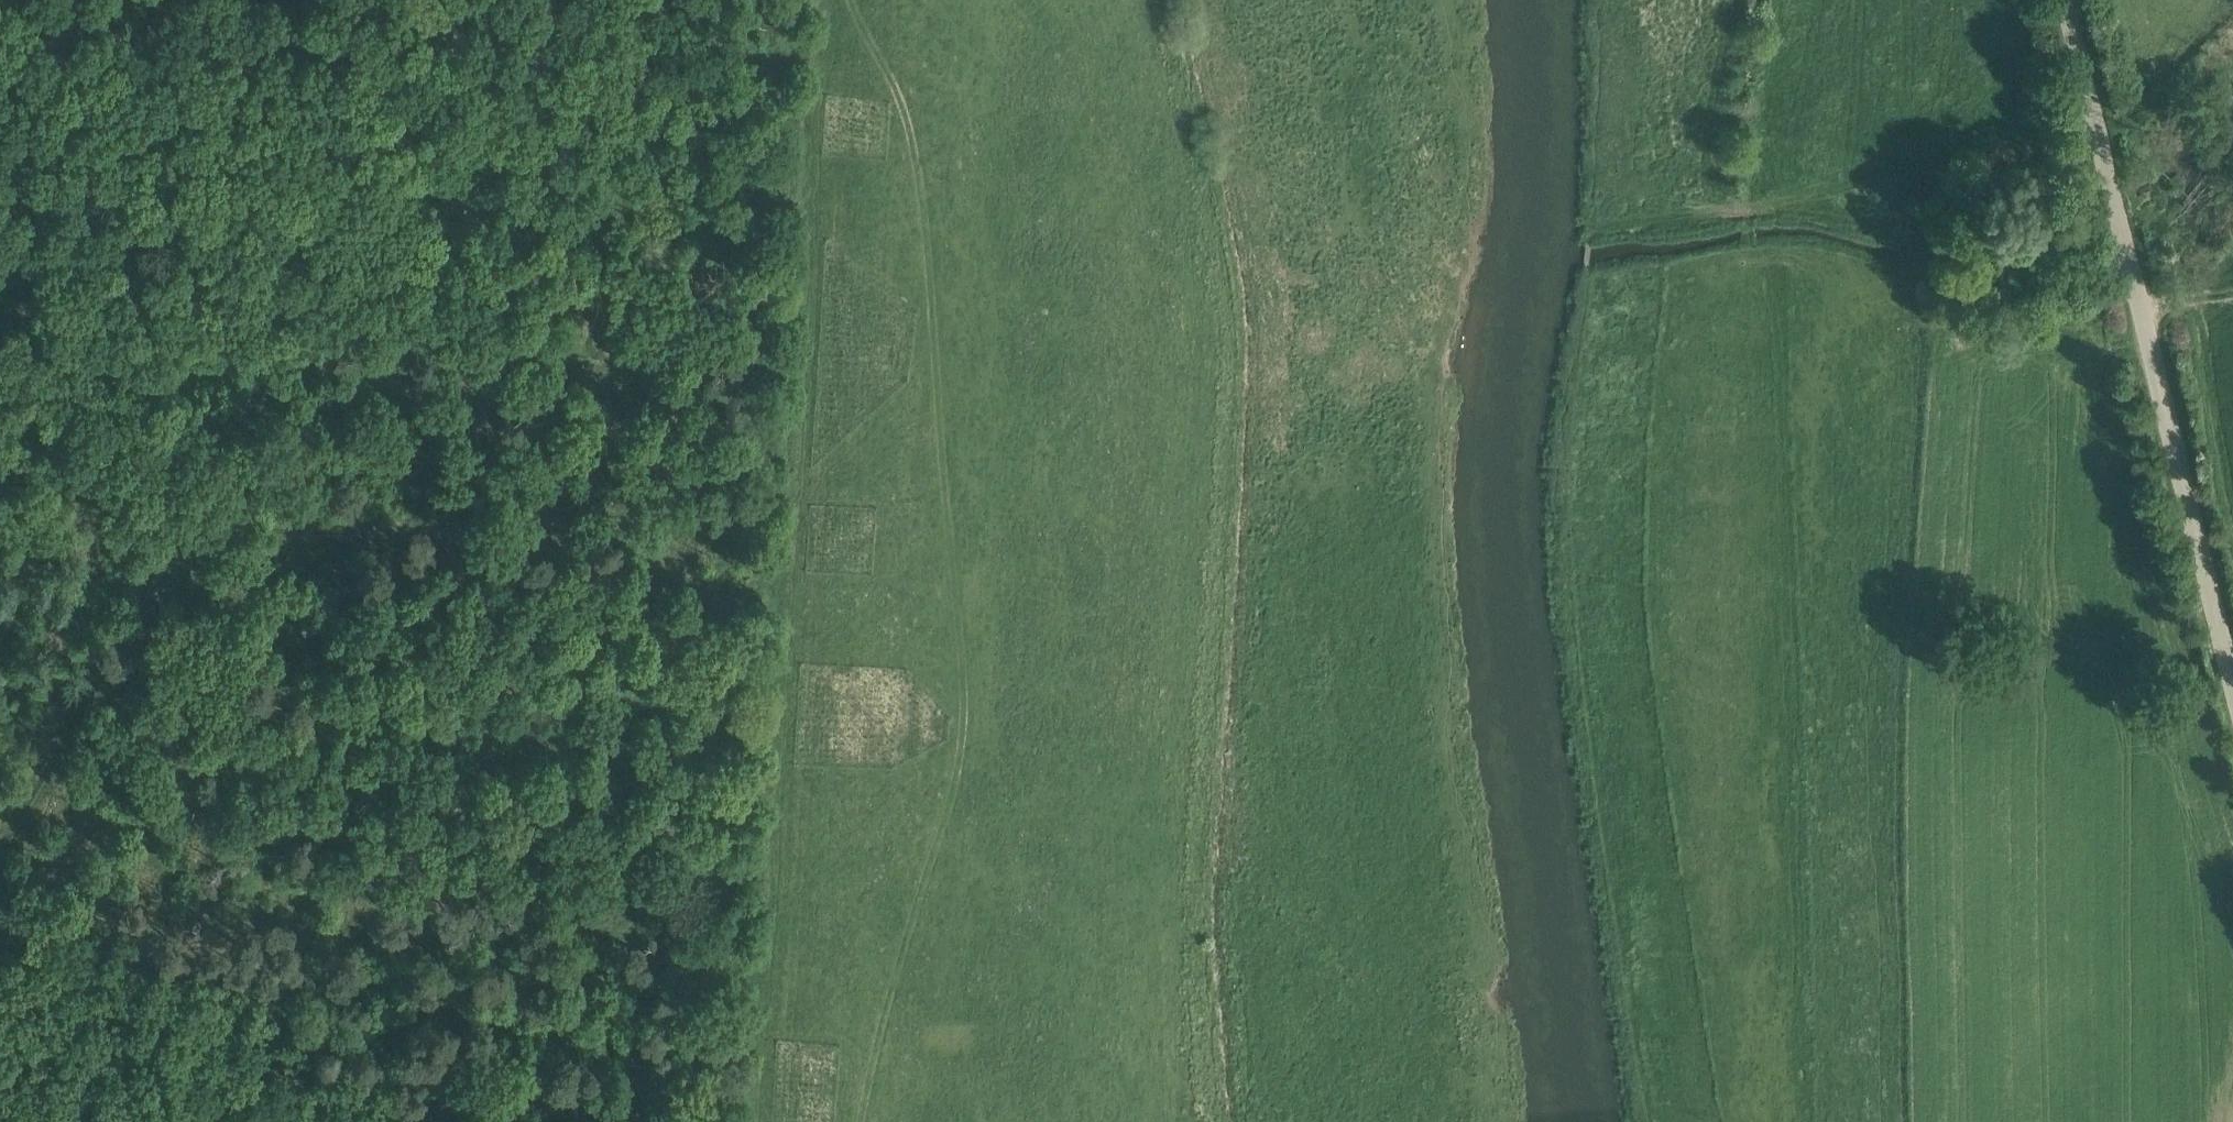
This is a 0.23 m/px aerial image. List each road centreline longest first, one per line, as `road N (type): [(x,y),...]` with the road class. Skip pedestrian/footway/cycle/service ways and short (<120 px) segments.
road 1 (unclassified): [(2069,0),(2232,634)]
road 2 (track): [(2093,114),(1999,140),(1905,185),(1802,212),(1593,236)]

